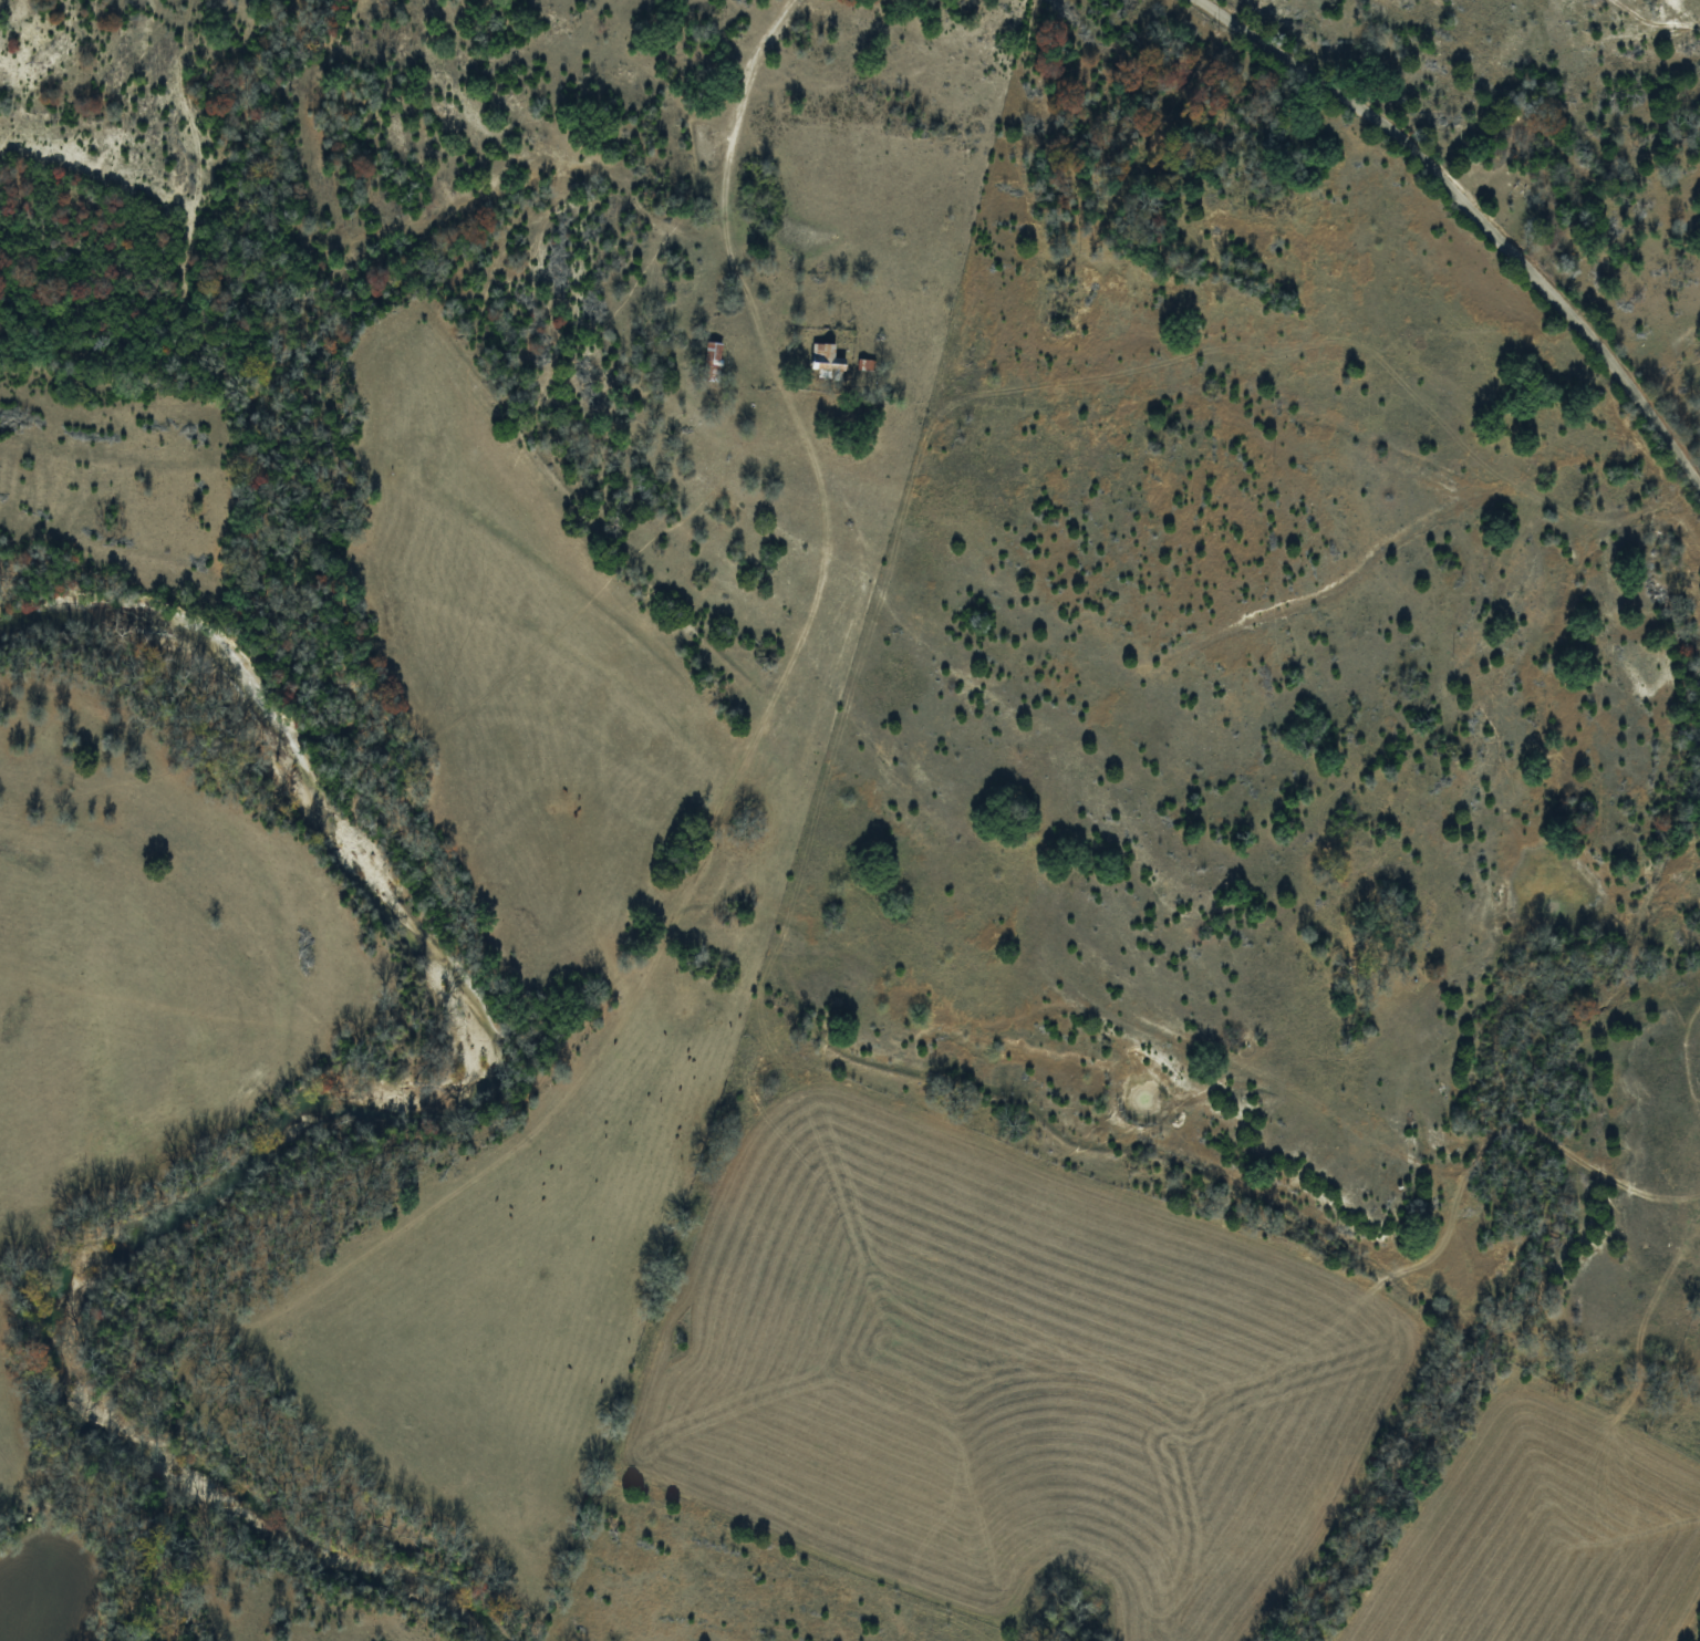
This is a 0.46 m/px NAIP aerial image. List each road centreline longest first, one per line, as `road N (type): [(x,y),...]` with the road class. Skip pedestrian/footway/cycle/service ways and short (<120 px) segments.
road 1 (residential): [(1699,483),(1613,363),(1472,208),(1286,50),(1207,0)]

